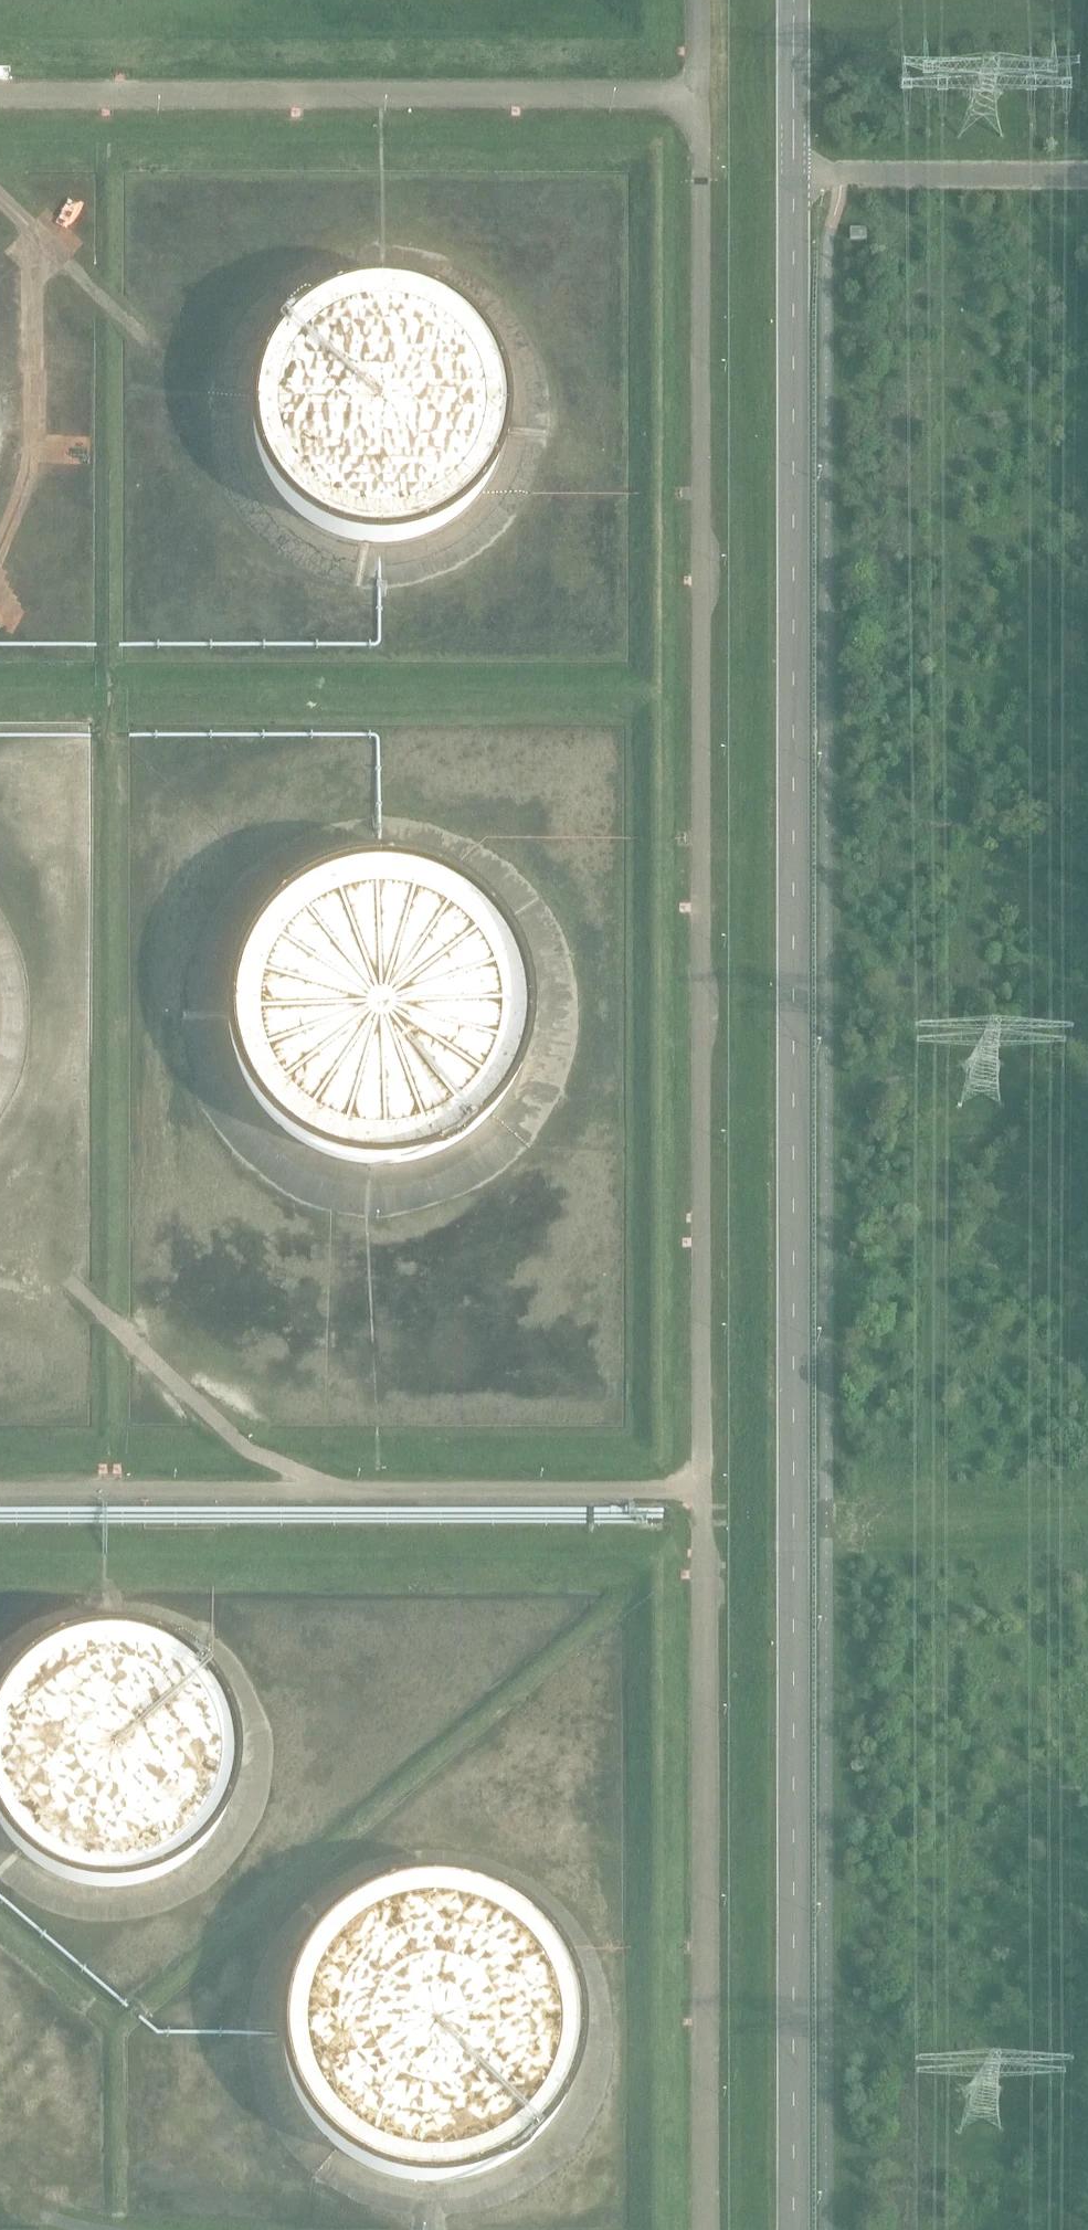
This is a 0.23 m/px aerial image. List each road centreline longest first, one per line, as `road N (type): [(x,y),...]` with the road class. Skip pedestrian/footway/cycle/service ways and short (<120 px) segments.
road 1 (unclassified): [(793,2229),(795,177)]
road 2 (unclassified): [(795,177),(1087,175)]
road 3 (unclassified): [(795,177),(795,0)]

